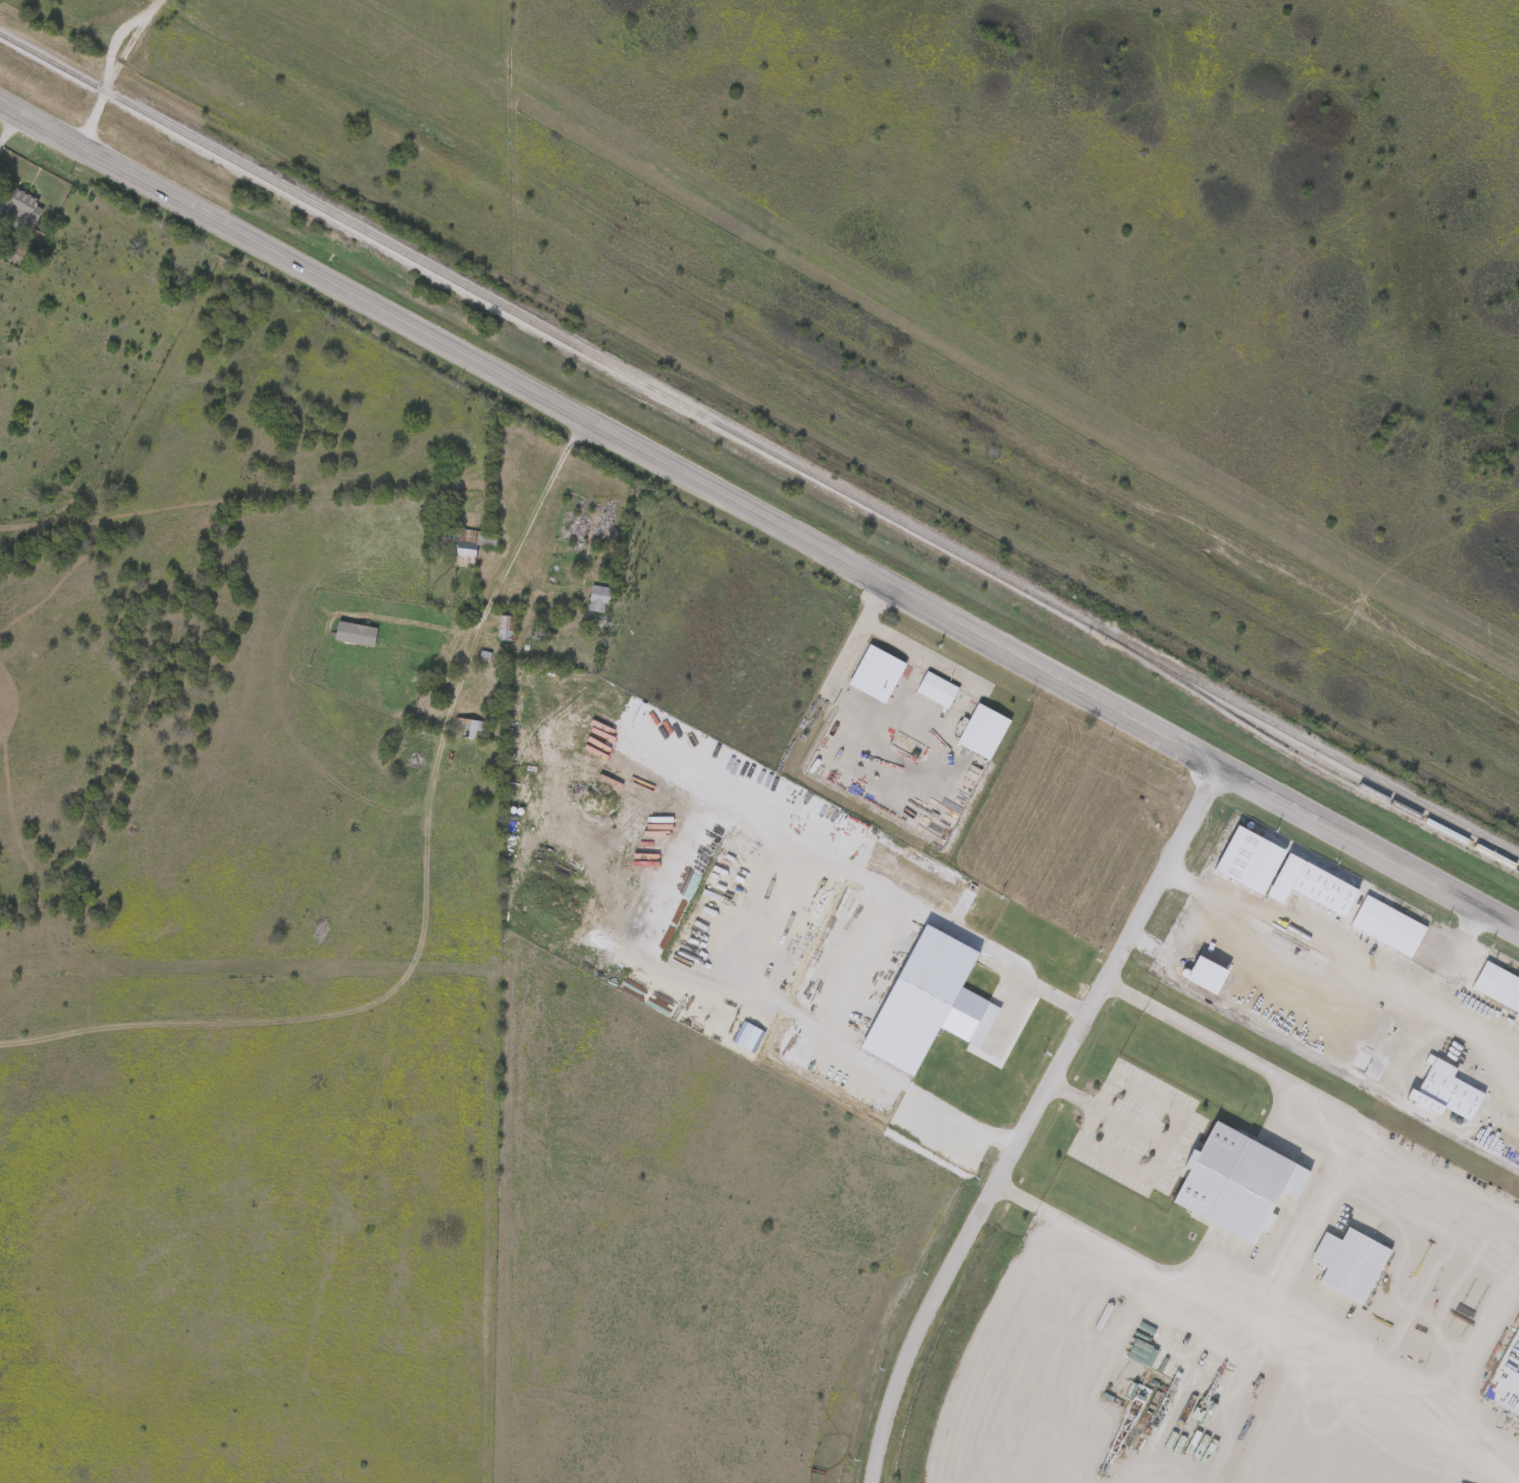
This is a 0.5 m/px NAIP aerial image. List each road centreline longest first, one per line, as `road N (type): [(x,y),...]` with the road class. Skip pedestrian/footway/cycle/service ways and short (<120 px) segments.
road 1 (primary): [(0,105),(1518,929)]
road 2 (residential): [(1213,764),(917,1328),(871,1482)]

